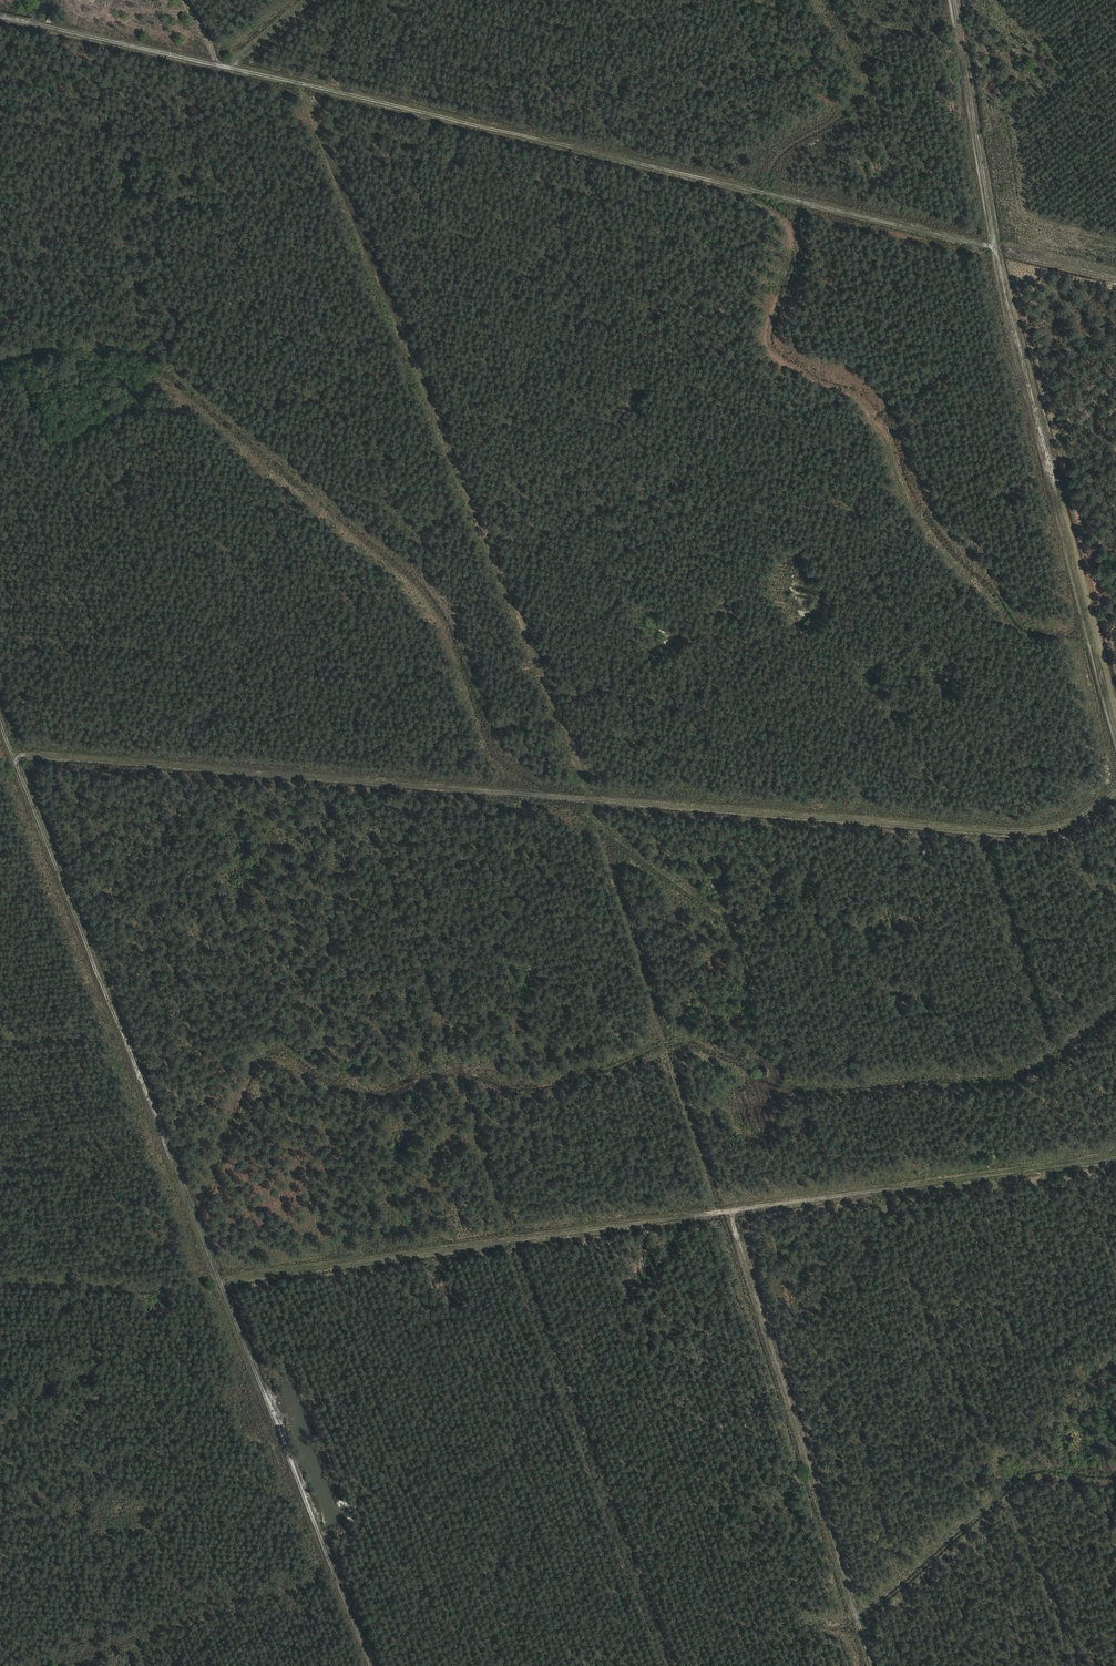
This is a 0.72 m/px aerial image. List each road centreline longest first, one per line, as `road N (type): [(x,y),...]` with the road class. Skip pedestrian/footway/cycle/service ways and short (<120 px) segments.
road 1 (track): [(0,30),(1115,267)]
road 2 (track): [(20,755),(1014,833),(1061,830),(1109,796)]
road 3 (track): [(376,1665),(0,704)]
road 4 (track): [(225,1279),(1115,1146)]
road 5 (track): [(1115,822),(956,230),(919,0)]
road 6 (track): [(725,1204),(871,1665)]

